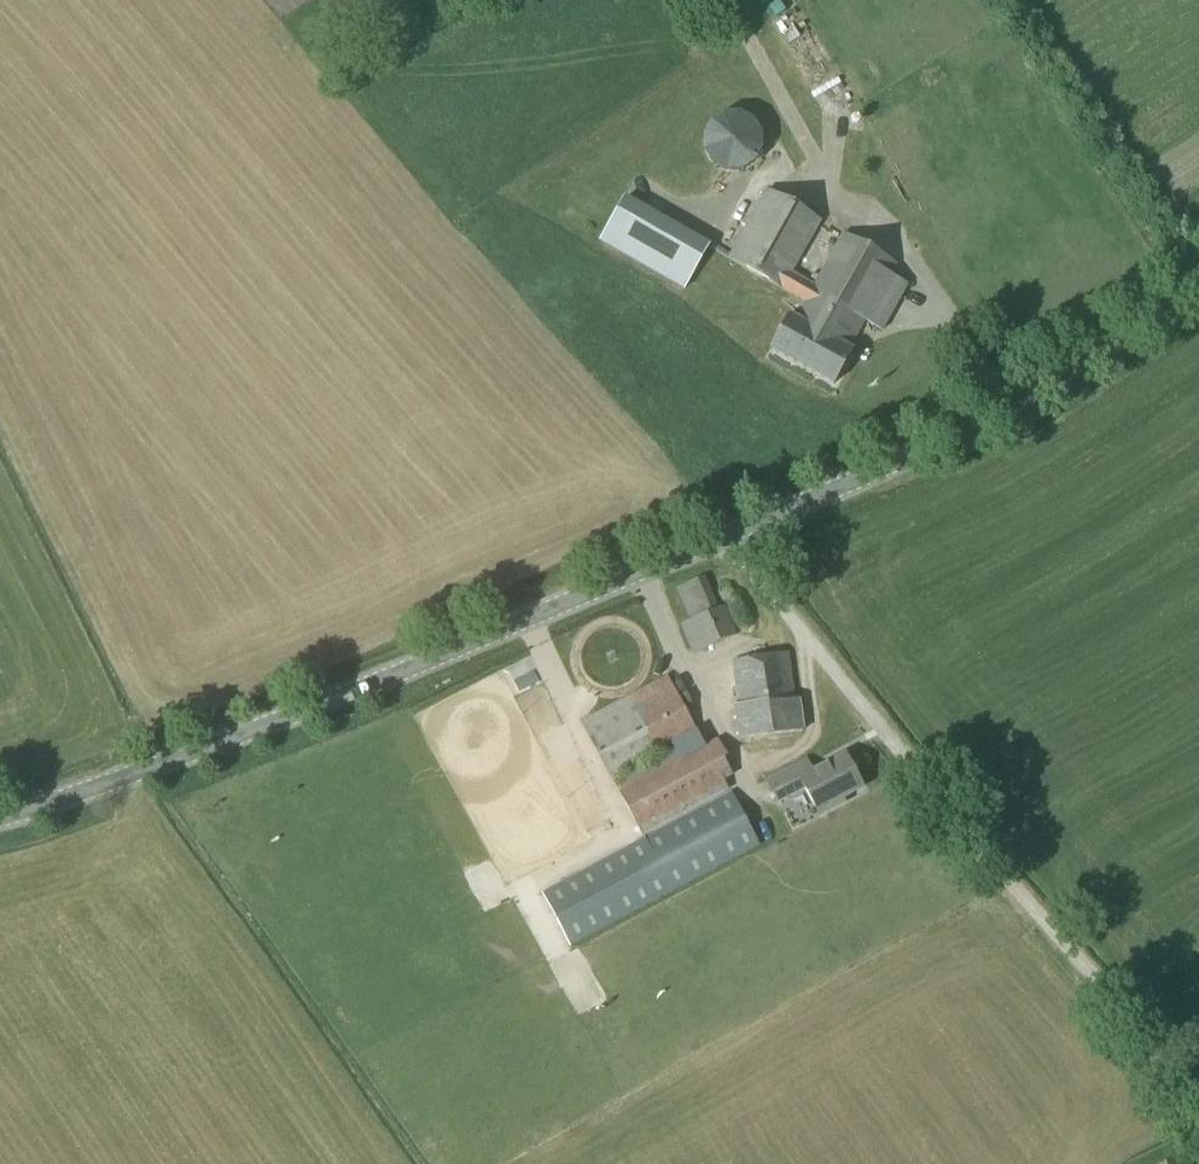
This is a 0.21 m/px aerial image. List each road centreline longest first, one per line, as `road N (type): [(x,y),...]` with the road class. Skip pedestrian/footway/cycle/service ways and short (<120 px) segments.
road 1 (tertiary): [(0,818),(330,703),(1014,415),(1198,297)]
road 2 (track): [(1198,1106),(827,666),(730,534)]

